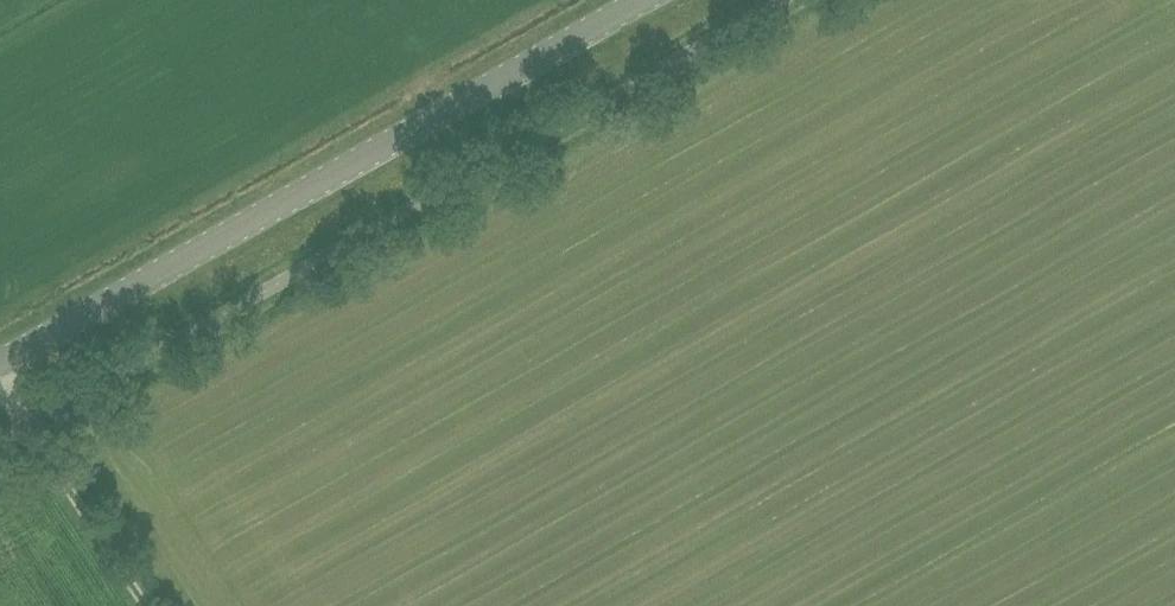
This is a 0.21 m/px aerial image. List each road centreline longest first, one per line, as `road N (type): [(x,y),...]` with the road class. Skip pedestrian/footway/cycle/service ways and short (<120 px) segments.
road 1 (tertiary): [(646,0),(0,369)]

